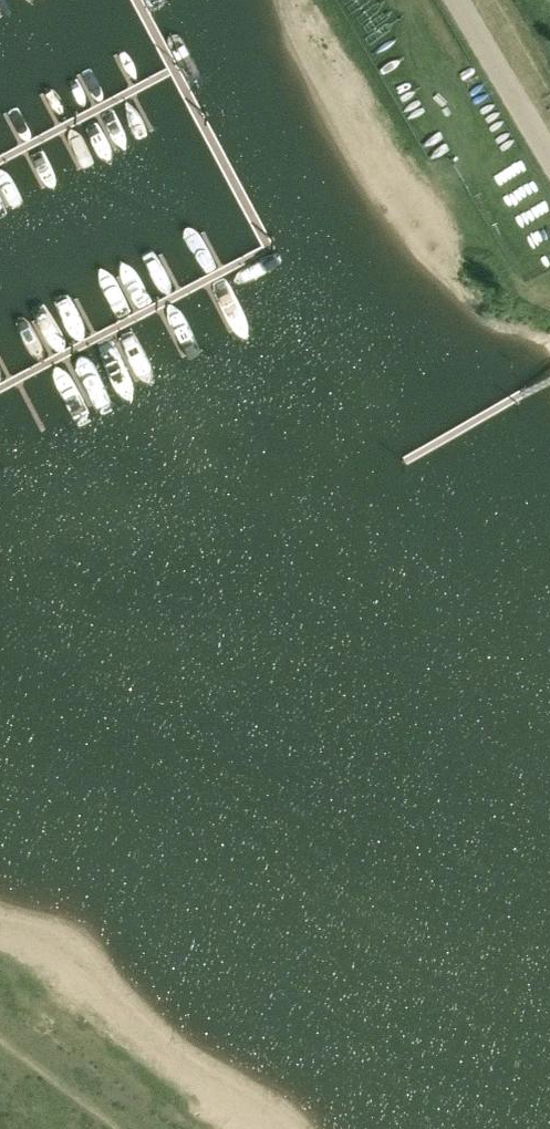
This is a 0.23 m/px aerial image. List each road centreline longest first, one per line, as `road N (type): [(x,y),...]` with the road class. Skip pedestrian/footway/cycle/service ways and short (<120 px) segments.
road 1 (unclassified): [(461,0),(549,147)]

